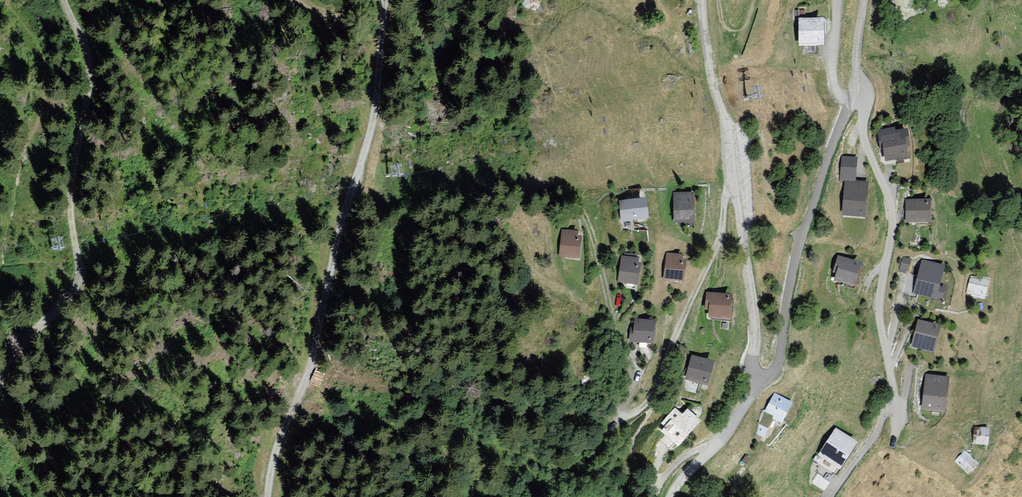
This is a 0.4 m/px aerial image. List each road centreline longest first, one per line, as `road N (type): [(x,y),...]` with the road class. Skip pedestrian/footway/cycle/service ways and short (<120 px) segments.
road 1 (track): [(268,496),(274,453),(309,382),(339,236),(372,129),(385,0)]
road 2 (track): [(0,389),(78,282),(72,189),(89,67),(61,0)]
road 3 (residential): [(703,0),(718,105),(734,147),(757,340),(753,364),(763,378)]
road 4 (residential): [(854,89),(892,217),(880,321),(896,432)]
road 5 (residential): [(763,378),(779,359),(795,258),(854,89)]
road 6 (unclassified): [(671,496),(763,378)]

